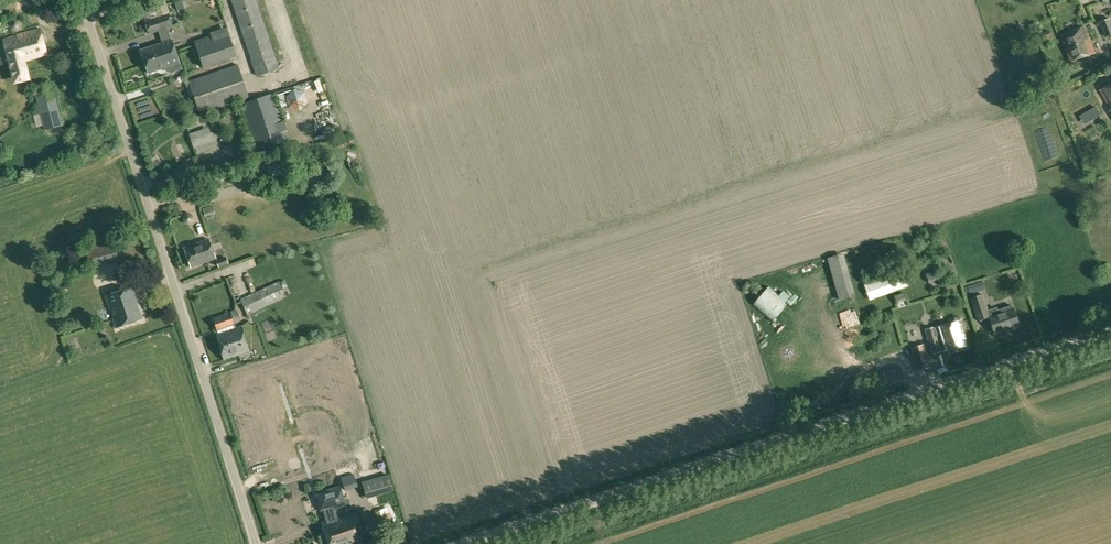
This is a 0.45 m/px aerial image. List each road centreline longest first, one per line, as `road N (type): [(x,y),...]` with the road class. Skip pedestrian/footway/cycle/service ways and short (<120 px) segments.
road 1 (unclassified): [(463,543),(1110,330)]
road 2 (unclassified): [(254,543),(79,0)]

